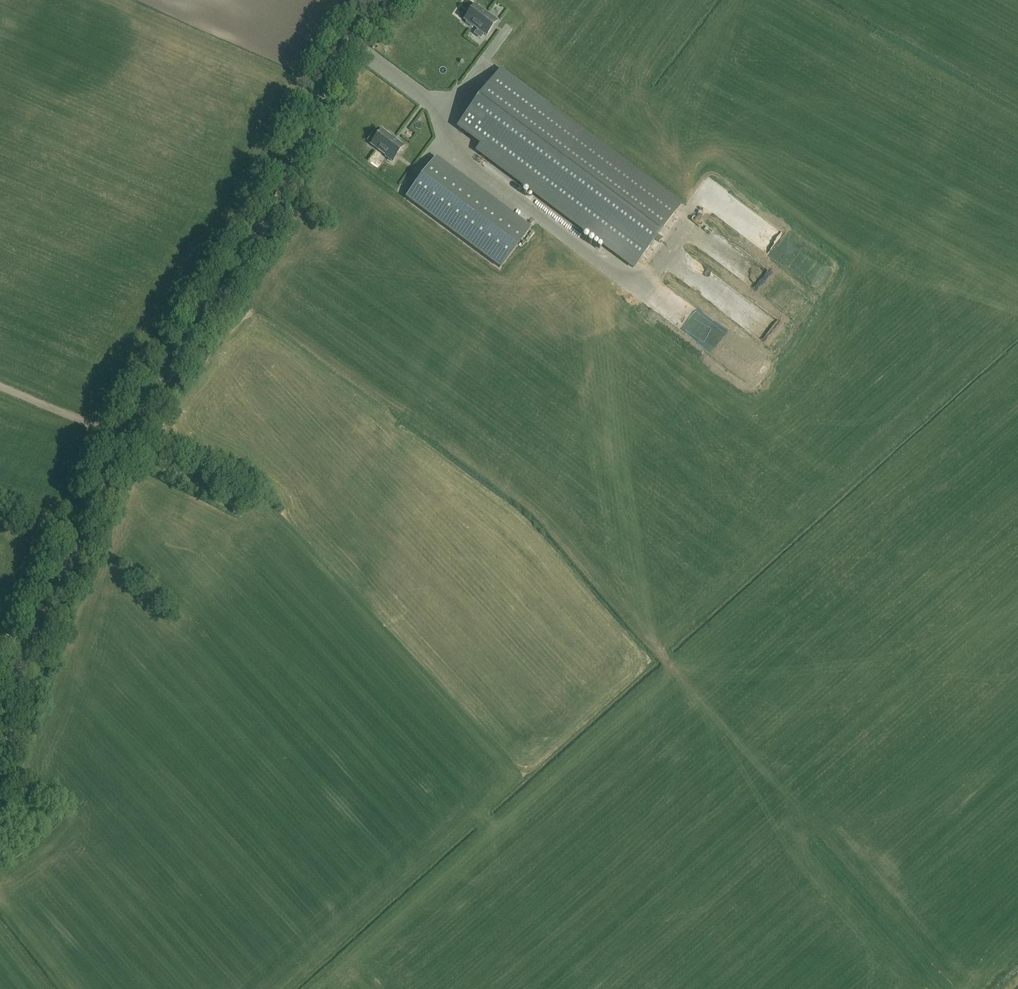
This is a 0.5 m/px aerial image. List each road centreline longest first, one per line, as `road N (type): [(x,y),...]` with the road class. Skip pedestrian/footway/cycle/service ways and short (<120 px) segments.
road 1 (unclassified): [(0,768),(28,650),(126,444),(248,257),(321,96),(381,0)]
road 2 (track): [(126,444),(0,390)]

